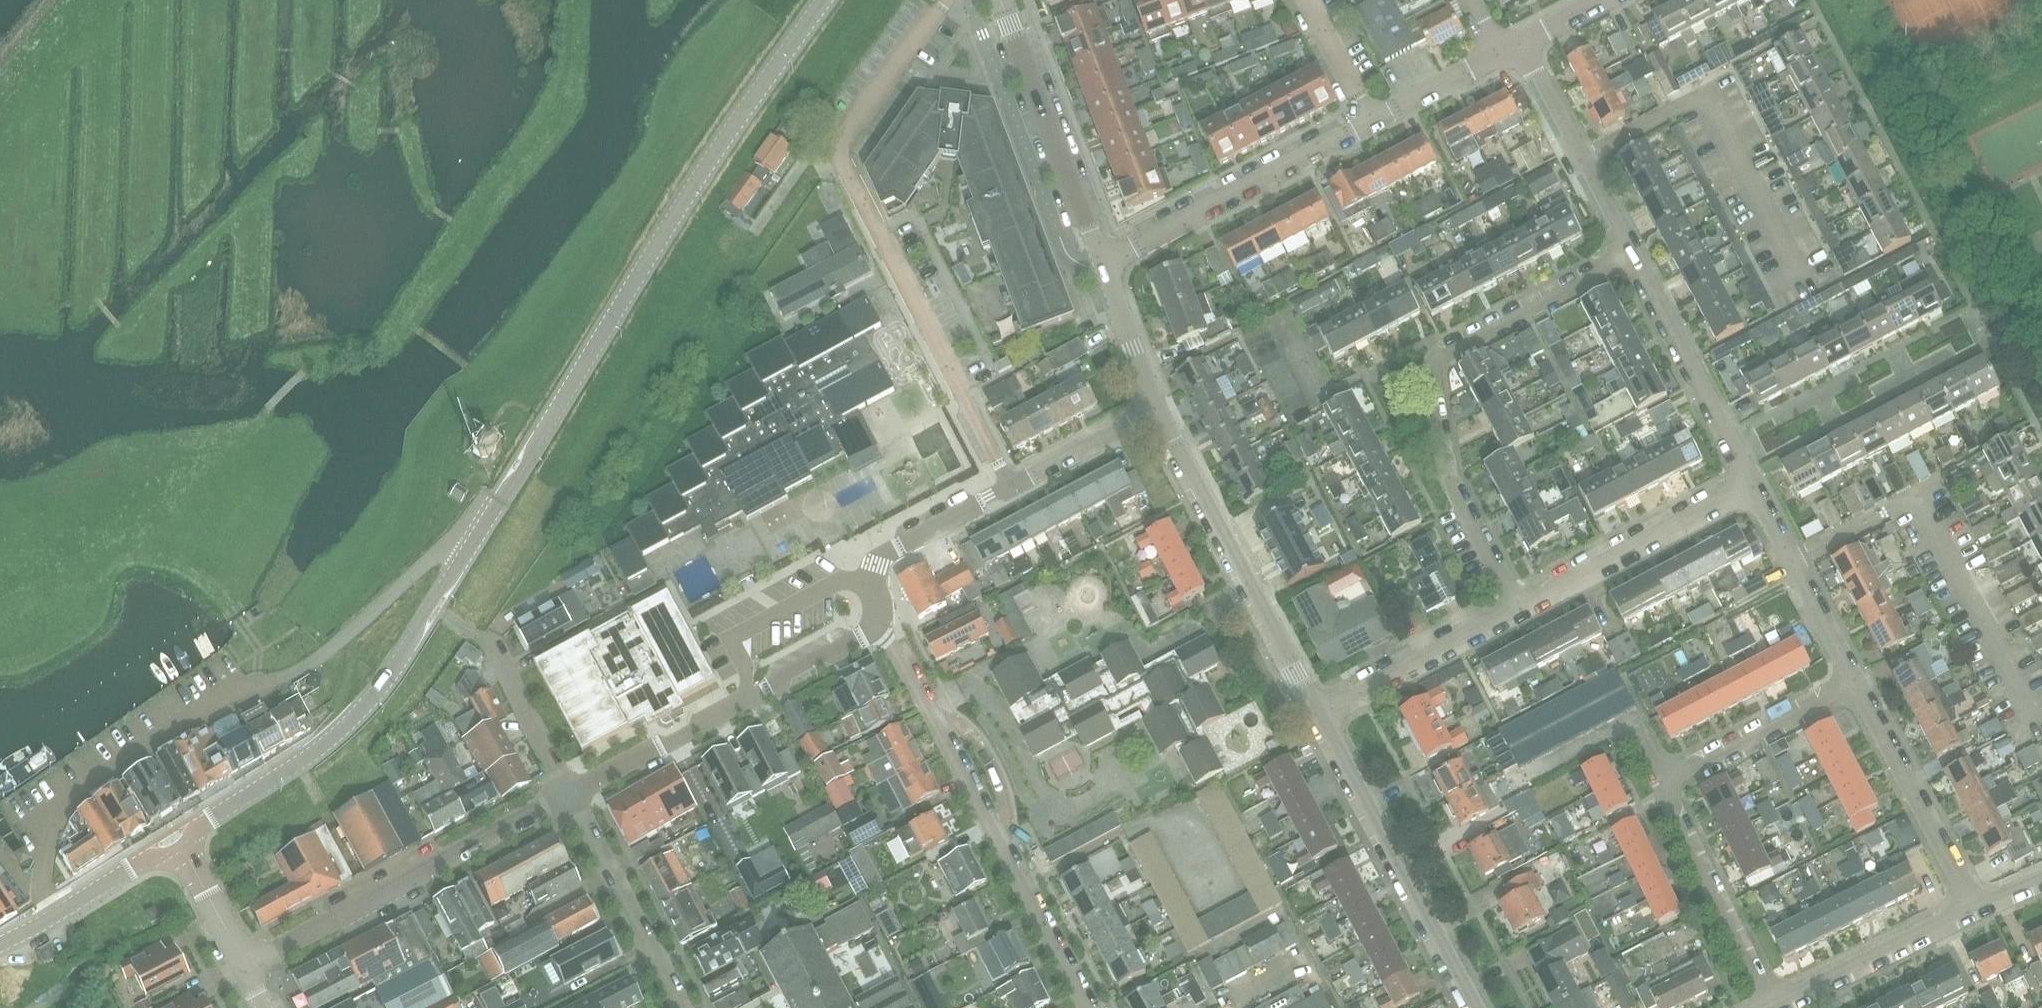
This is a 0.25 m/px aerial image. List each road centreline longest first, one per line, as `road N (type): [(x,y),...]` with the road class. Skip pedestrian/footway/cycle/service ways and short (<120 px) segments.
road 1 (tertiary): [(177,844),(338,741),(372,708),(716,155),(825,0)]
road 2 (residential): [(1012,488),(836,151),(948,0)]
road 3 (residential): [(1516,607),(1461,493),(1440,369),(1448,350),(1630,257)]
road 4 (residential): [(882,619),(1087,1007)]
road 5 (residential): [(242,967),(570,795)]
road 6 (residential): [(570,795),(749,702),(882,619)]
road 7 (residential): [(1318,718),(1161,415)]
road 8 (residential): [(1472,1007),(1318,718)]
road 9 (residential): [(1099,259),(1373,121)]
road 10 (residential): [(1099,259),(1000,0)]
road 11 (residential): [(1516,607),(1752,484)]
road 12 (residential): [(1752,484),(1630,257)]
road 13 (residential): [(1975,906),(1859,683)]
road 14 (residential): [(1767,1007),(1667,782)]
road 15 (residential): [(682,1007),(570,795)]
road 16 (residential): [(1630,257),(1519,47)]
road 17 (residential): [(1767,1007),(1975,906)]
road 18 (residential): [(1318,718),(1516,607)]
road 19 (residential): [(1859,683),(1752,484)]
road 20 (residential): [(1667,782),(1859,683)]
road 21 (tertiary): [(0,949),(177,844)]
road 22 (residential): [(570,795),(497,647),(483,636)]
road 23 (residential): [(1161,415),(1099,259)]
road 24 (residential): [(1161,415),(1012,488)]
road 25 (residential): [(1012,488),(879,567)]
road 26 (residential): [(1373,121),(1502,56)]
road 27 (residential): [(242,967),(177,844)]
road 28 (residential): [(1373,121),(1310,0)]

